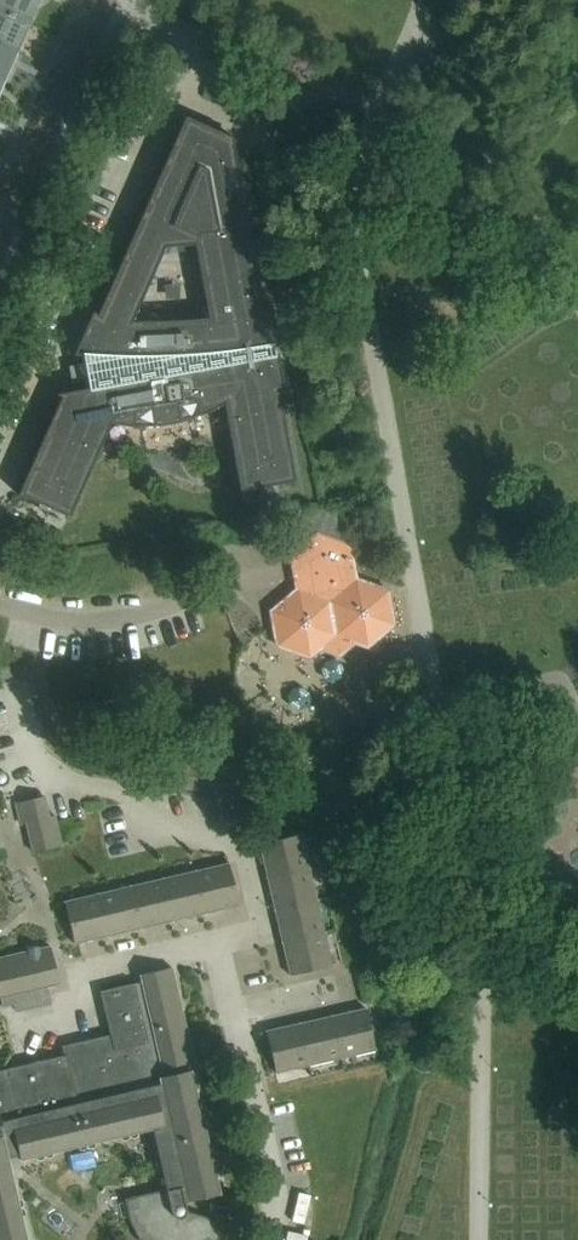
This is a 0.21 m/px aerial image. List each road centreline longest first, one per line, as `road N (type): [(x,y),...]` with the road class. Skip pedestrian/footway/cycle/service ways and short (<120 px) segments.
road 1 (residential): [(265,1239),(271,1211),(215,942)]
road 2 (residential): [(0,244),(106,0)]
road 3 (residential): [(215,942),(77,974)]

